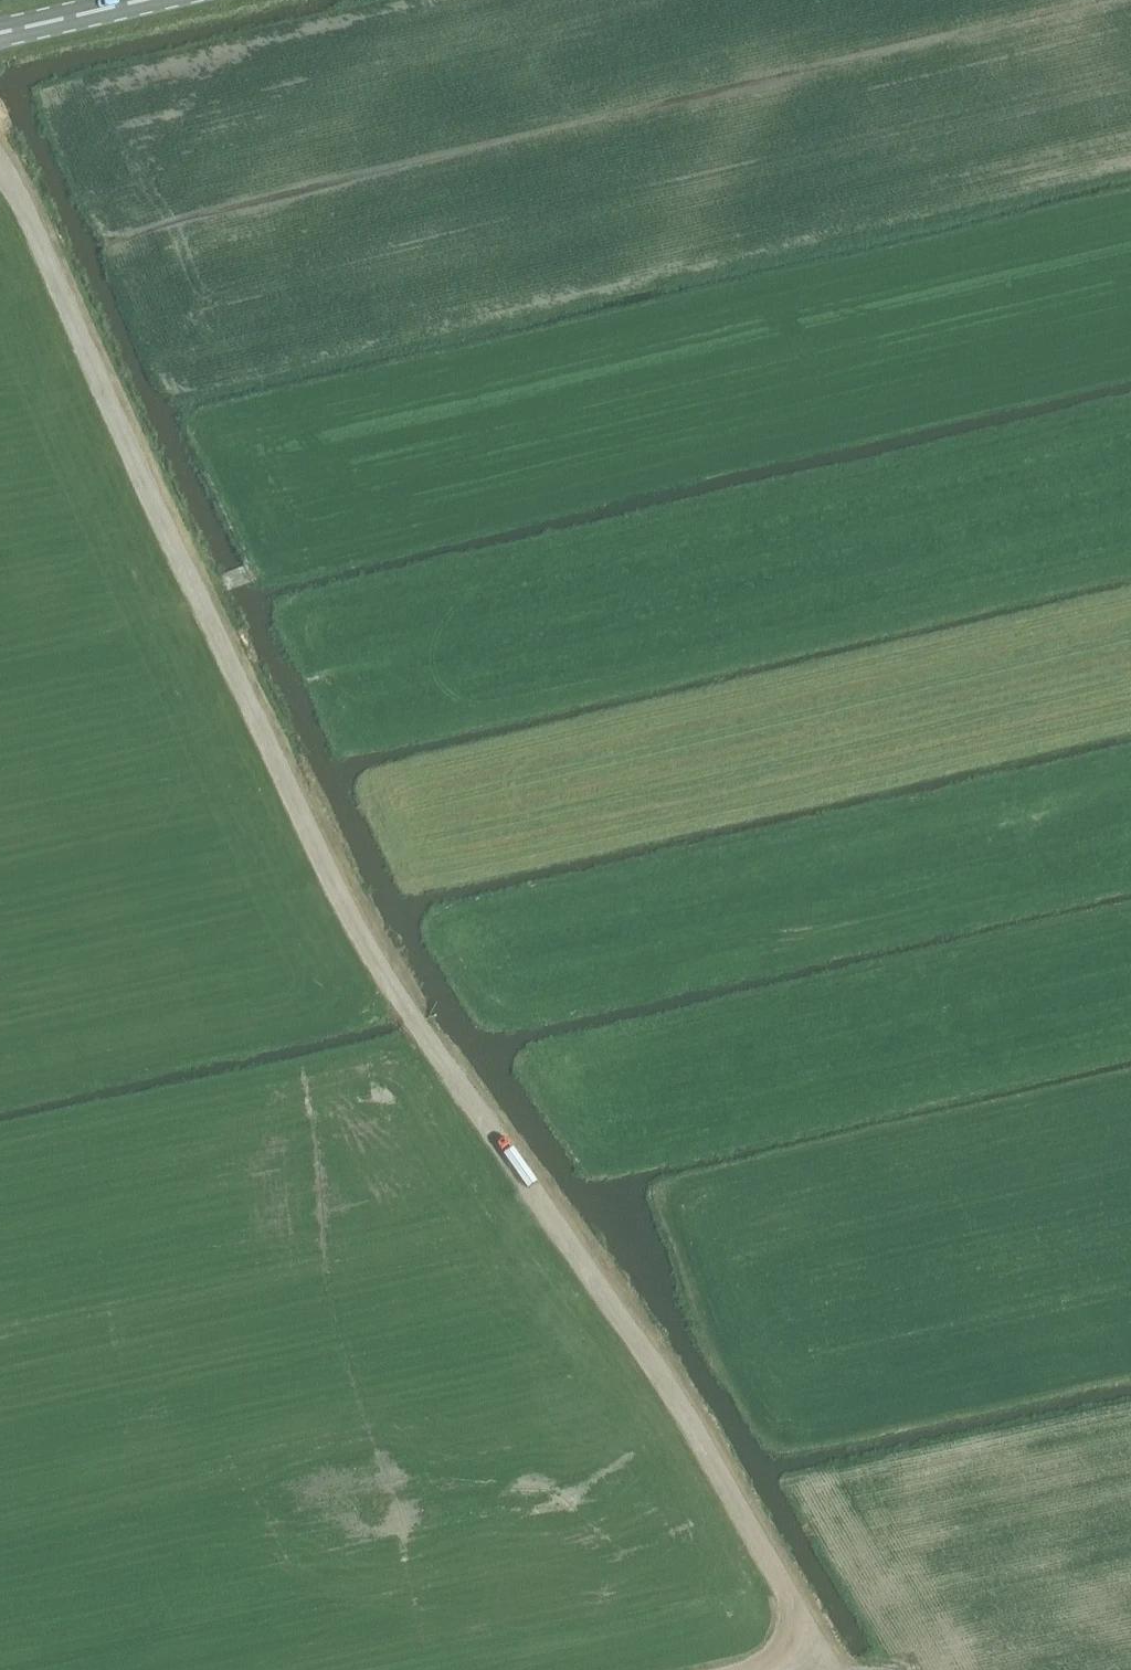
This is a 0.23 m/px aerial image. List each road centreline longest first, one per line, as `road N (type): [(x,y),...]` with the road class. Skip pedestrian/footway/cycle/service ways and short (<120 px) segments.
road 1 (track): [(836,1669),(678,1397),(503,1149),(348,909),(23,203),(0,172)]
road 2 (secondary): [(0,35),(170,0)]

